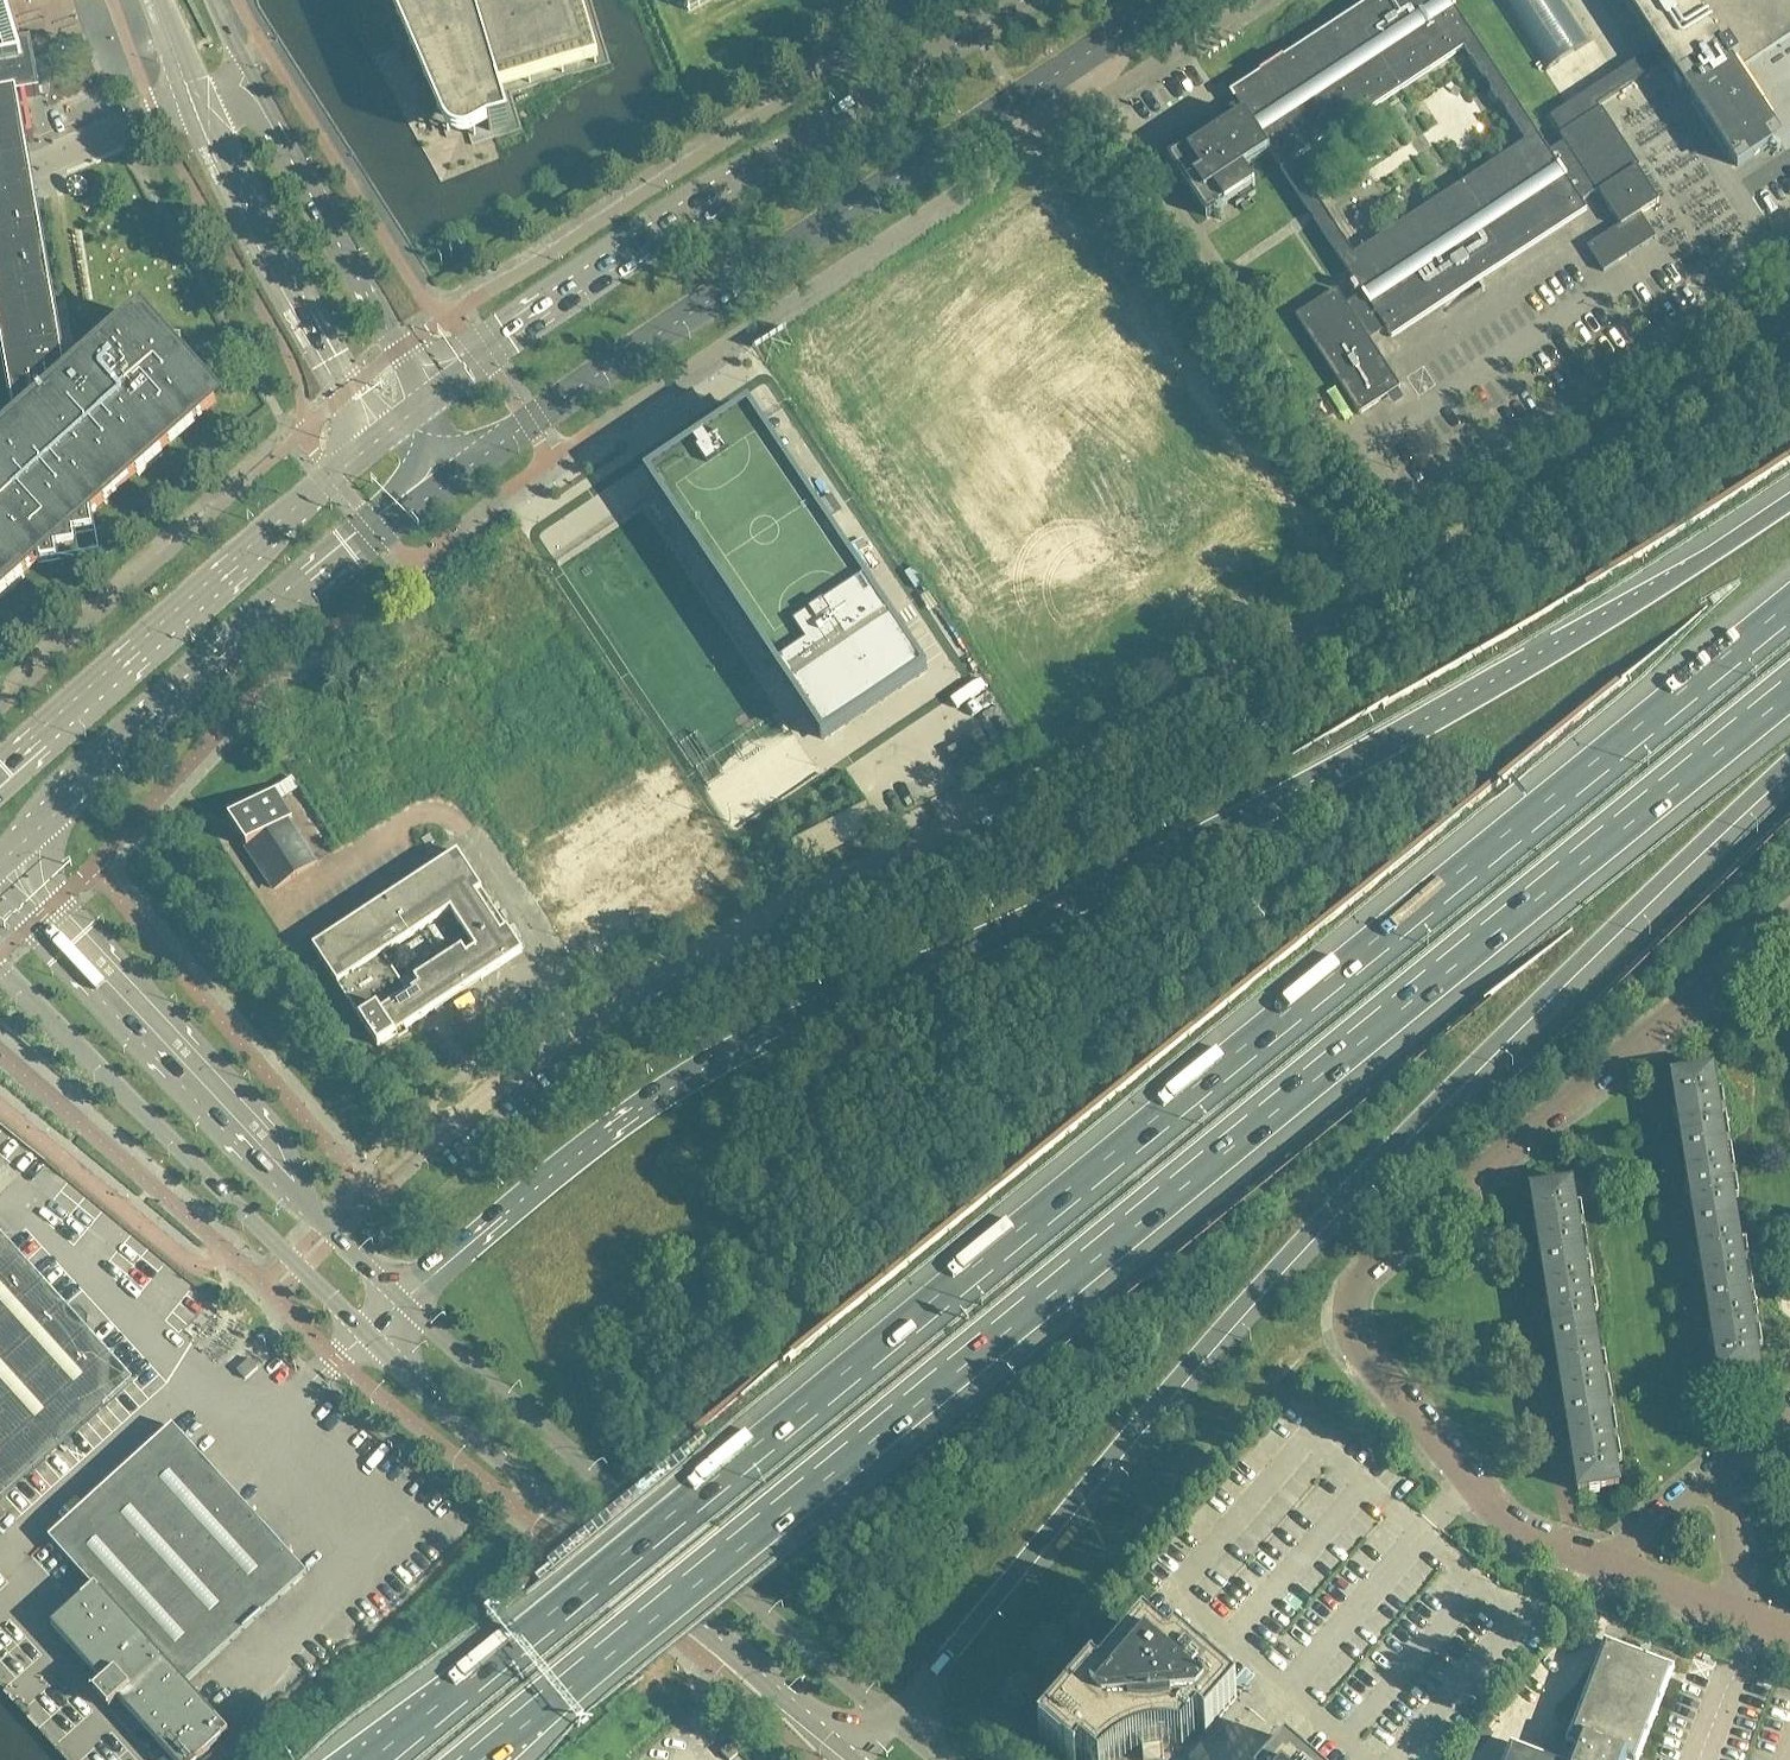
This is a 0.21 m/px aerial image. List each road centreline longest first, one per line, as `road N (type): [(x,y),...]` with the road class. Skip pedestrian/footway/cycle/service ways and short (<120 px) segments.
road 1 (motorway): [(1789,600),(372,1759)]
road 2 (motorway): [(480,1759),(1789,691)]
road 3 (motorway): [(1789,497),(1507,677),(1233,834),(794,1023),(633,1107),(402,1301)]
road 4 (unclassified): [(427,1145),(629,987),(1227,677),(1484,521),(1789,316)]
road 5 (motorway): [(889,1715),(1321,1216),(1531,1001),(1789,759)]
road 6 (residential): [(1606,1563),(1533,1535),(1480,1499),(1346,1331),(1344,1309),(1360,1272),(1789,923)]
road 7 (primary): [(456,474),(1082,59)]
road 8 (primary): [(1021,0),(509,335),(426,399)]
road 9 (secondary): [(366,1333),(848,1753)]
road 10 (secondary): [(889,1715),(402,1301)]
road 11 (primary): [(0,861),(456,474)]
road 12 (secondary): [(402,1301),(324,1225),(267,1151),(46,912),(0,880)]
road 13 (secondary): [(0,973),(366,1333)]
road 14 (primary): [(383,434),(0,767)]
road 15 (tertiary): [(199,92),(330,357),(383,434)]
road 16 (tertiary): [(426,399),(245,69)]
road 17 (residential): [(0,176),(199,92)]
road 18 (residential): [(1606,1563),(1722,1467)]
road 19 (residential): [(1739,1613),(1722,1467)]
road 20 (residential): [(1739,1613),(1606,1563)]

